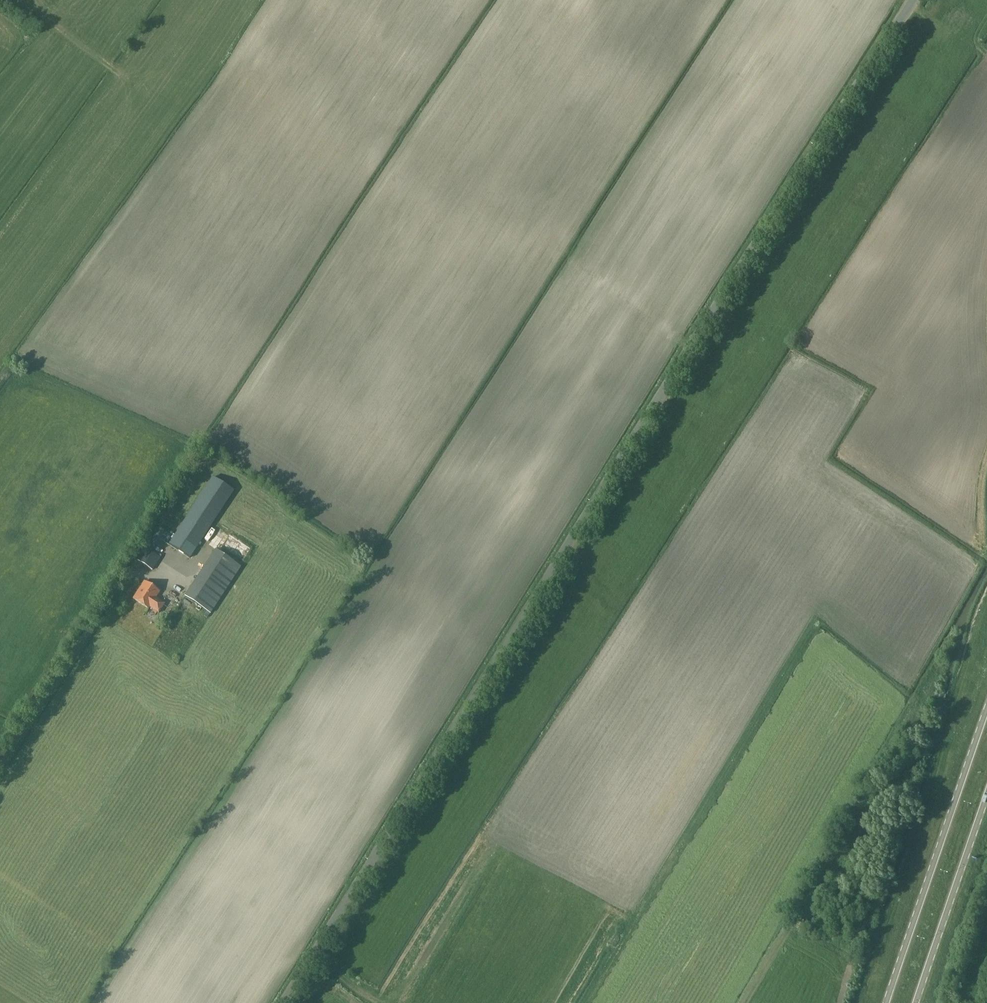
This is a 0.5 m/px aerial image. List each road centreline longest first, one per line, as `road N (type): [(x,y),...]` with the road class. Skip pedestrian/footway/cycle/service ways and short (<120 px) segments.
road 1 (unclassified): [(912,0),(286,1002)]
road 2 (secondary): [(986,709),(887,1002)]
road 3 (secondary): [(916,1002),(986,796)]

